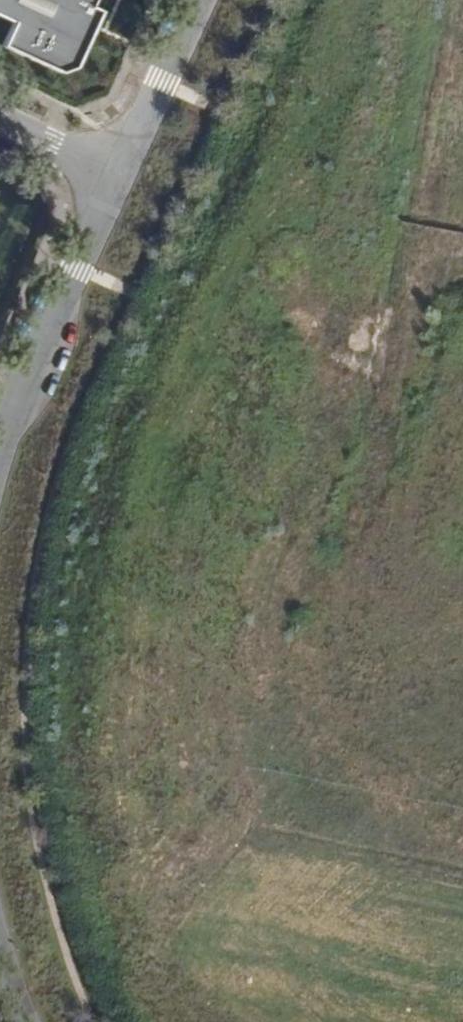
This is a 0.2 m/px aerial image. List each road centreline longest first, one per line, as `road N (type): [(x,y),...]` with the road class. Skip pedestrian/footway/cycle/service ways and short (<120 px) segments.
road 1 (tertiary): [(0,472),(13,419),(121,178)]
road 2 (tertiary): [(121,178),(202,0)]
road 3 (residential): [(0,123),(121,178)]

